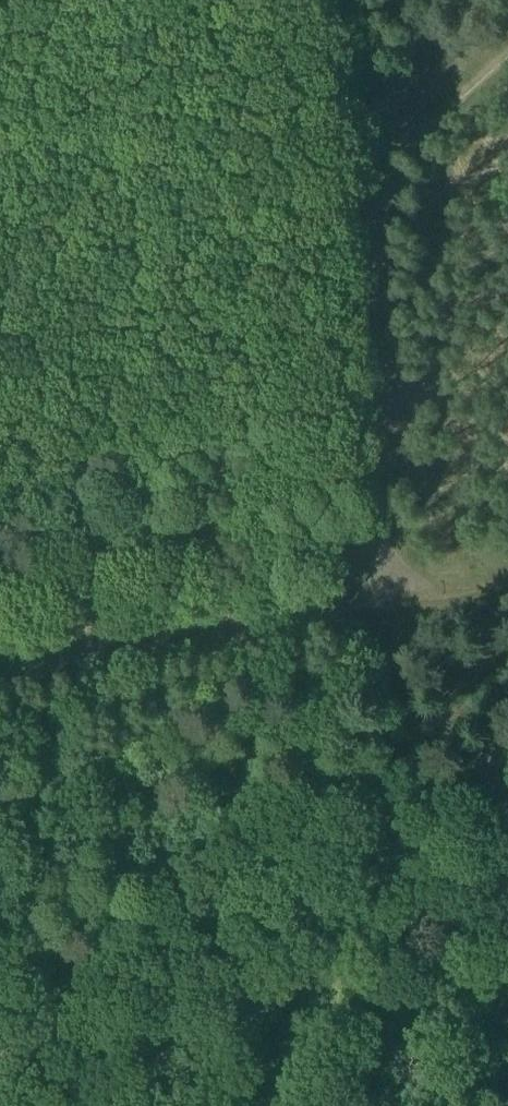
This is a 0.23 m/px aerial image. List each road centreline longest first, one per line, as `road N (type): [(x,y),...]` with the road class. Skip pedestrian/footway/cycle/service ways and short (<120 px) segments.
road 1 (track): [(393,611),(336,210),(507,51)]
road 2 (track): [(0,678),(393,611)]
road 3 (track): [(0,917),(70,911),(127,940),(166,1105)]
road 4 (track): [(336,210),(304,0)]

